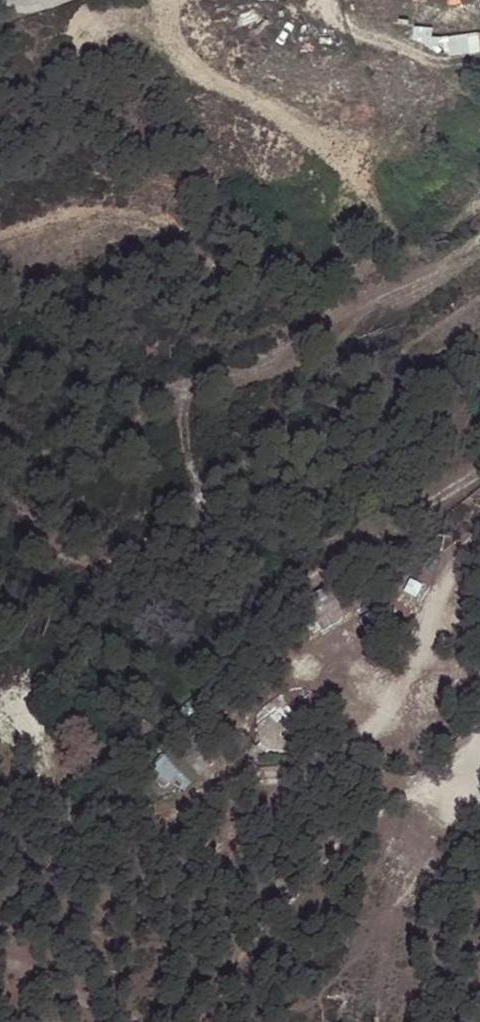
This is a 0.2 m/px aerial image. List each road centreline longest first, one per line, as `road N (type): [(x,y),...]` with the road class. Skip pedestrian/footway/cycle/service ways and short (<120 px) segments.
road 1 (track): [(0,958),(132,1006),(215,1021)]

